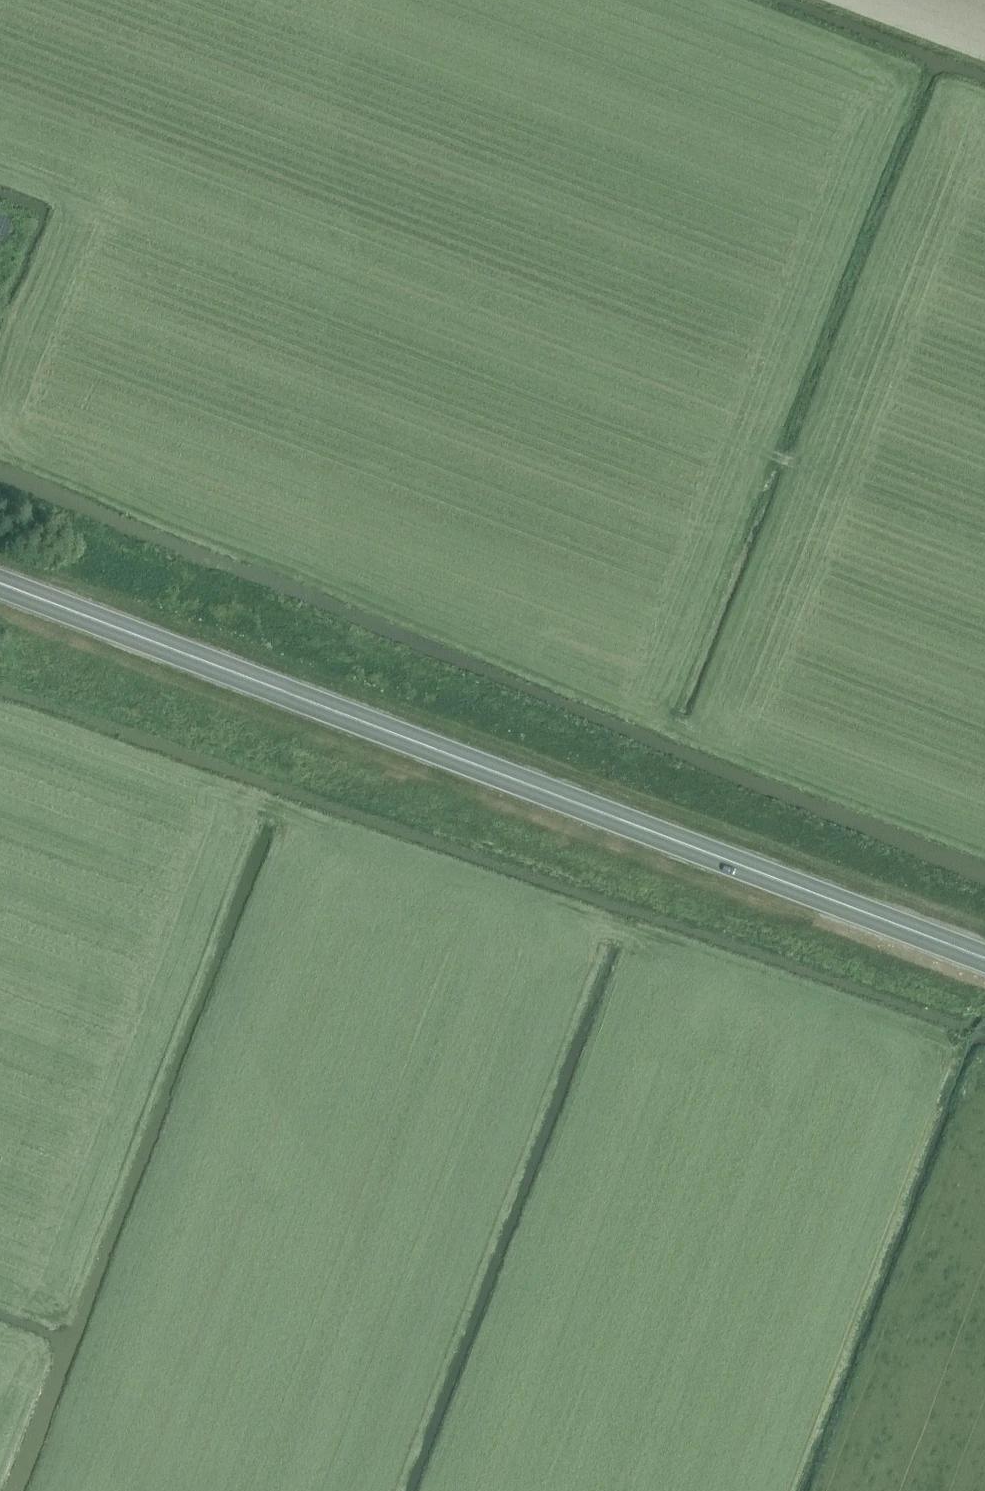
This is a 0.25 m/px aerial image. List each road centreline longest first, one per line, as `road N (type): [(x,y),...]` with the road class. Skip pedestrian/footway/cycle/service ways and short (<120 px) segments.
road 1 (trunk): [(984,959),(0,583)]

